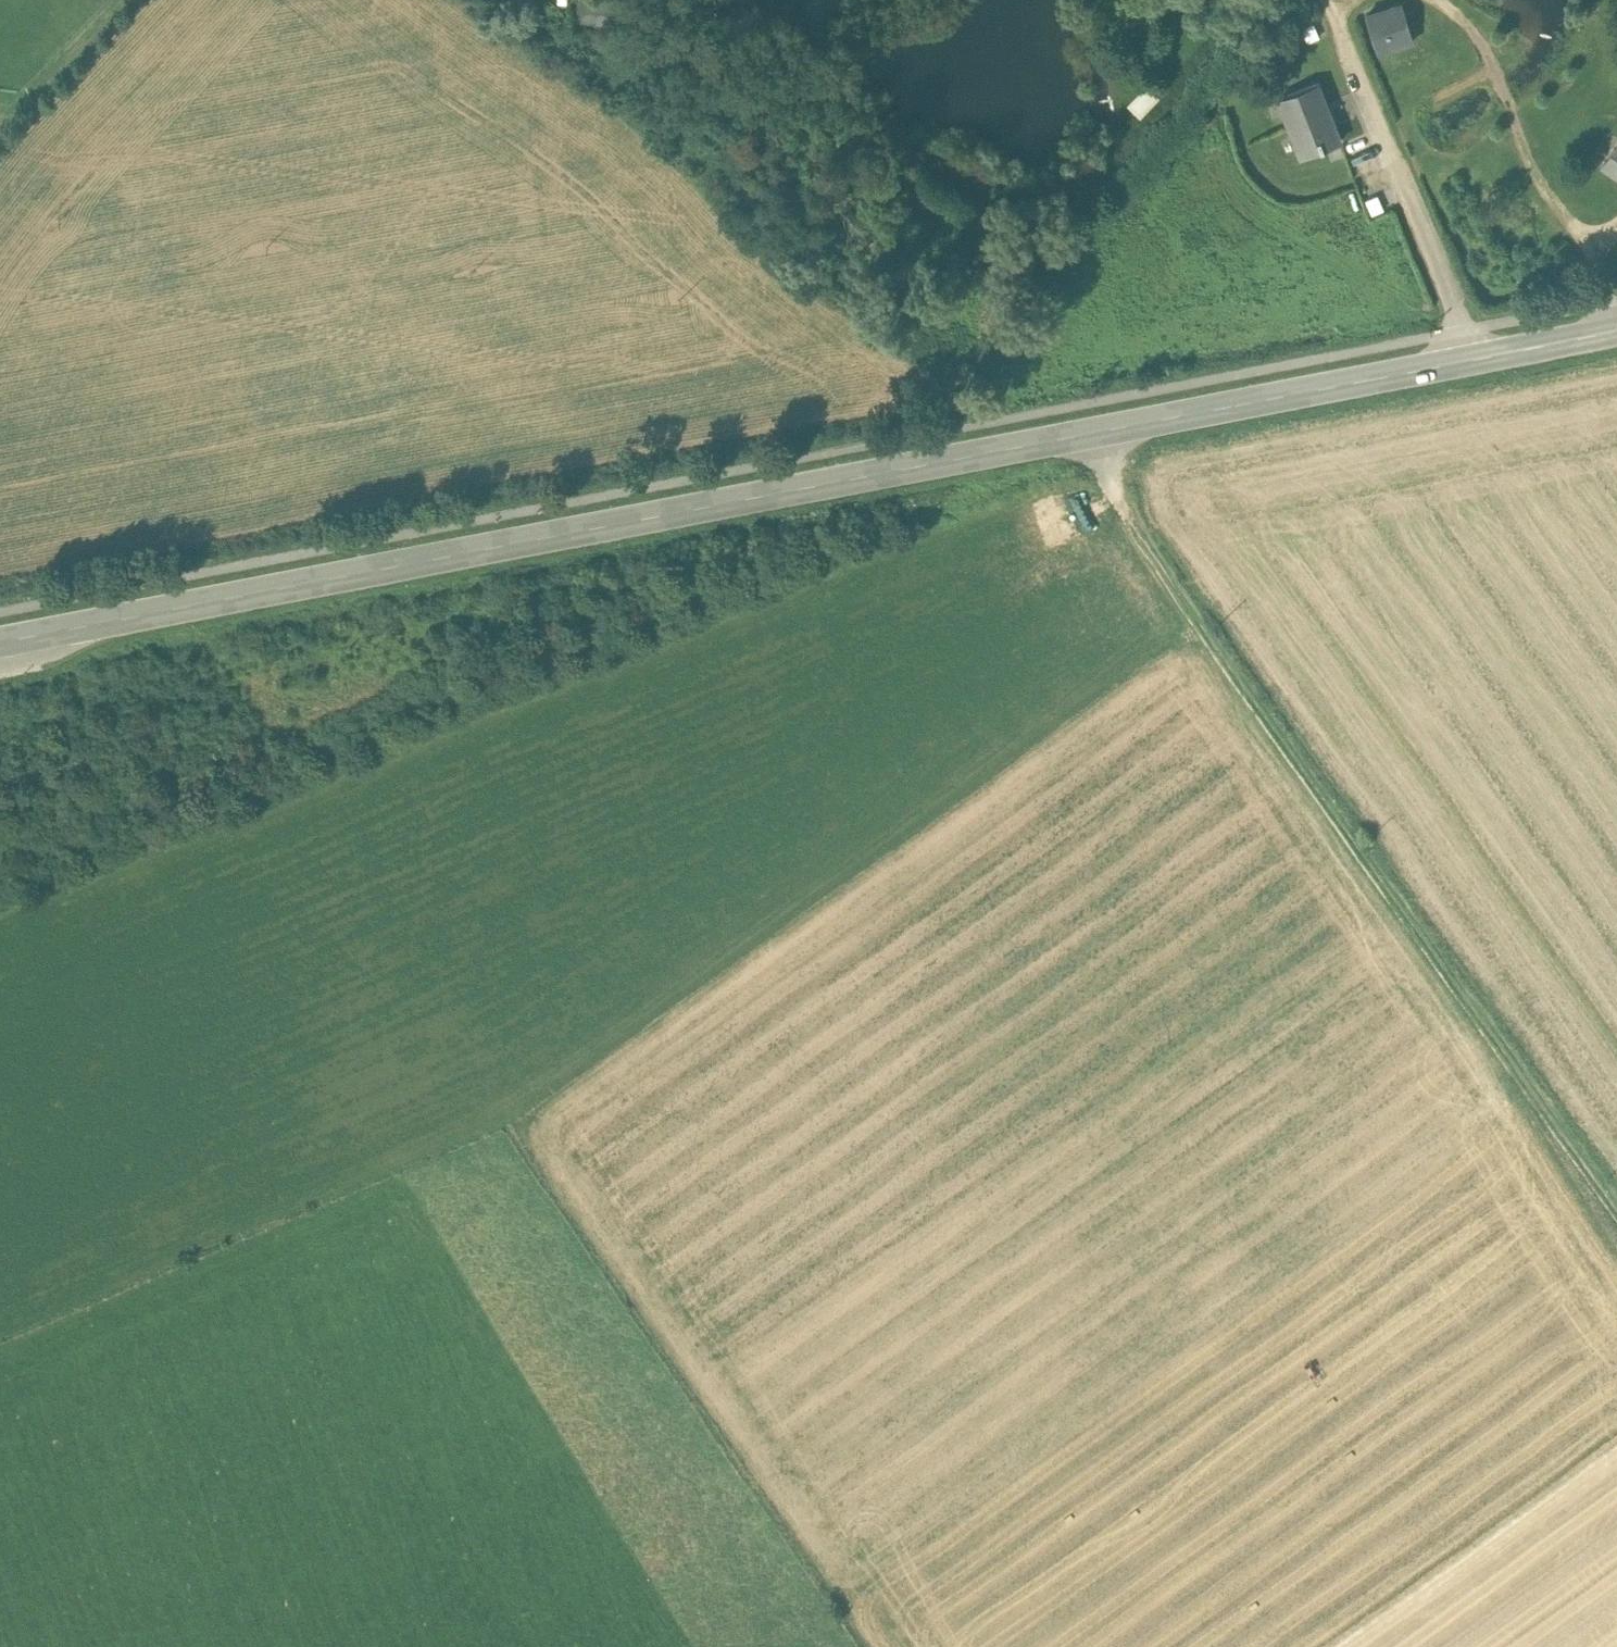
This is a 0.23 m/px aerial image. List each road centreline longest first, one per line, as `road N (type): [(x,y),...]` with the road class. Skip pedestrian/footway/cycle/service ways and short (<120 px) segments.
road 1 (secondary): [(0,641),(1616,325)]
road 2 (track): [(1107,428),(1119,504),(1616,1210)]
road 3 (unclassified): [(116,0),(0,131)]

